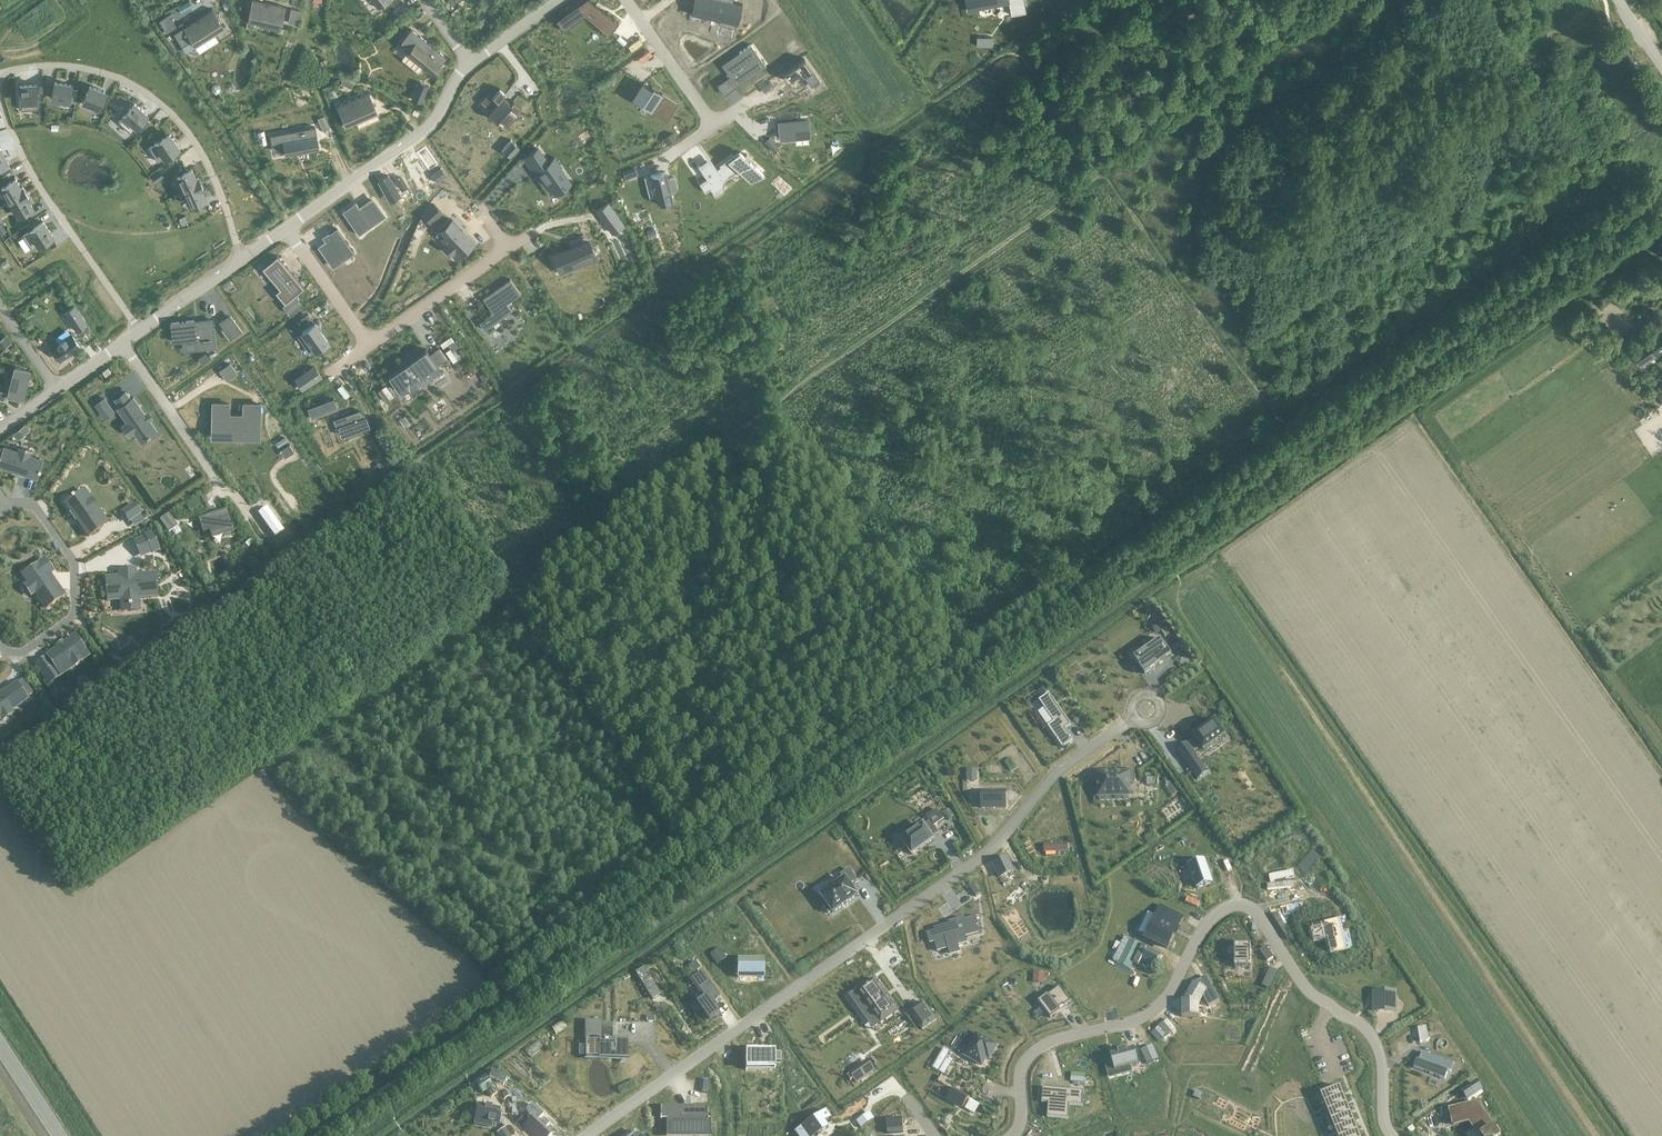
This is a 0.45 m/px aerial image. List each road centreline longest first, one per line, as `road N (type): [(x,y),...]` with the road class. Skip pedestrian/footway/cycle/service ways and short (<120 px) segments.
road 1 (residential): [(1141,711),(1059,766),(989,848),(904,913),(584,1135)]
road 2 (residential): [(1399,1135),(1386,1121),(1381,1053),(1357,1019),(1312,990),(1241,904),(1201,927),(1156,1007),(1047,1043),(1028,1058),(1009,1135)]
road 3 (residential): [(244,258),(206,168),(162,107),(101,70),(32,66),(0,81)]
road 4 (residential): [(0,93),(41,190),(137,333)]
road 5 (residential): [(289,228),(440,122),(468,62)]
road 6 (residential): [(123,344),(230,501)]
road 7 (residential): [(372,347),(510,249)]
road 8 (residential): [(625,0),(716,123)]
road 9 (residential): [(79,611),(78,560),(33,502),(7,504)]
road 10 (residential): [(372,347),(289,228)]
road 11 (residential): [(137,333),(244,258)]

